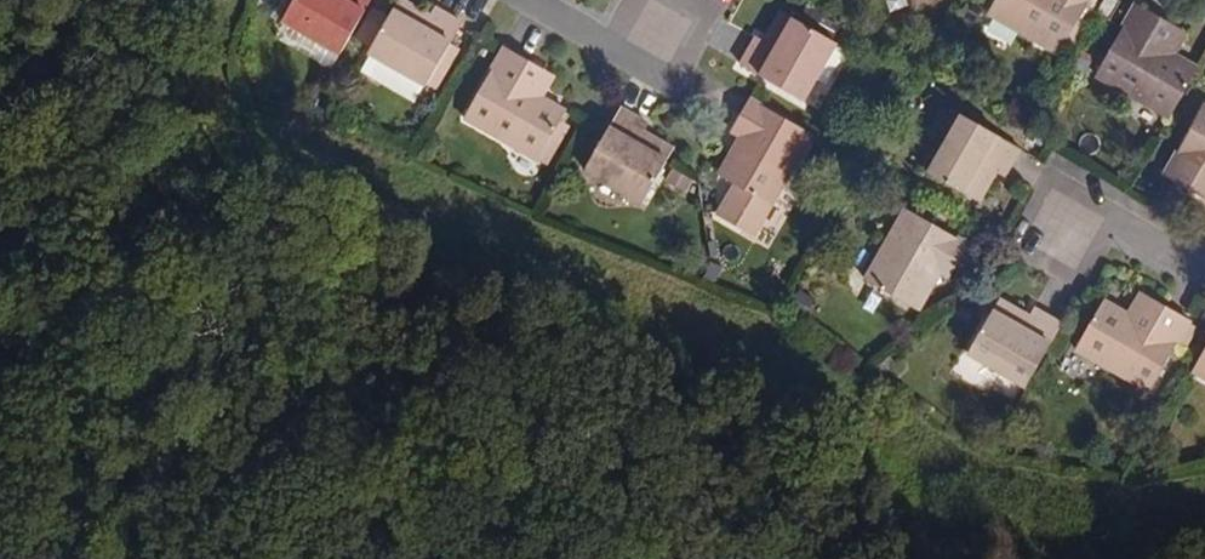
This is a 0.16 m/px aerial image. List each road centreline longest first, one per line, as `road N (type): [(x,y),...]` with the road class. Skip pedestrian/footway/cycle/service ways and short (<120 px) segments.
road 1 (residential): [(1044,244),(1064,205),(1185,260),(1204,259)]
road 2 (residential): [(654,16),(631,55),(535,0)]

